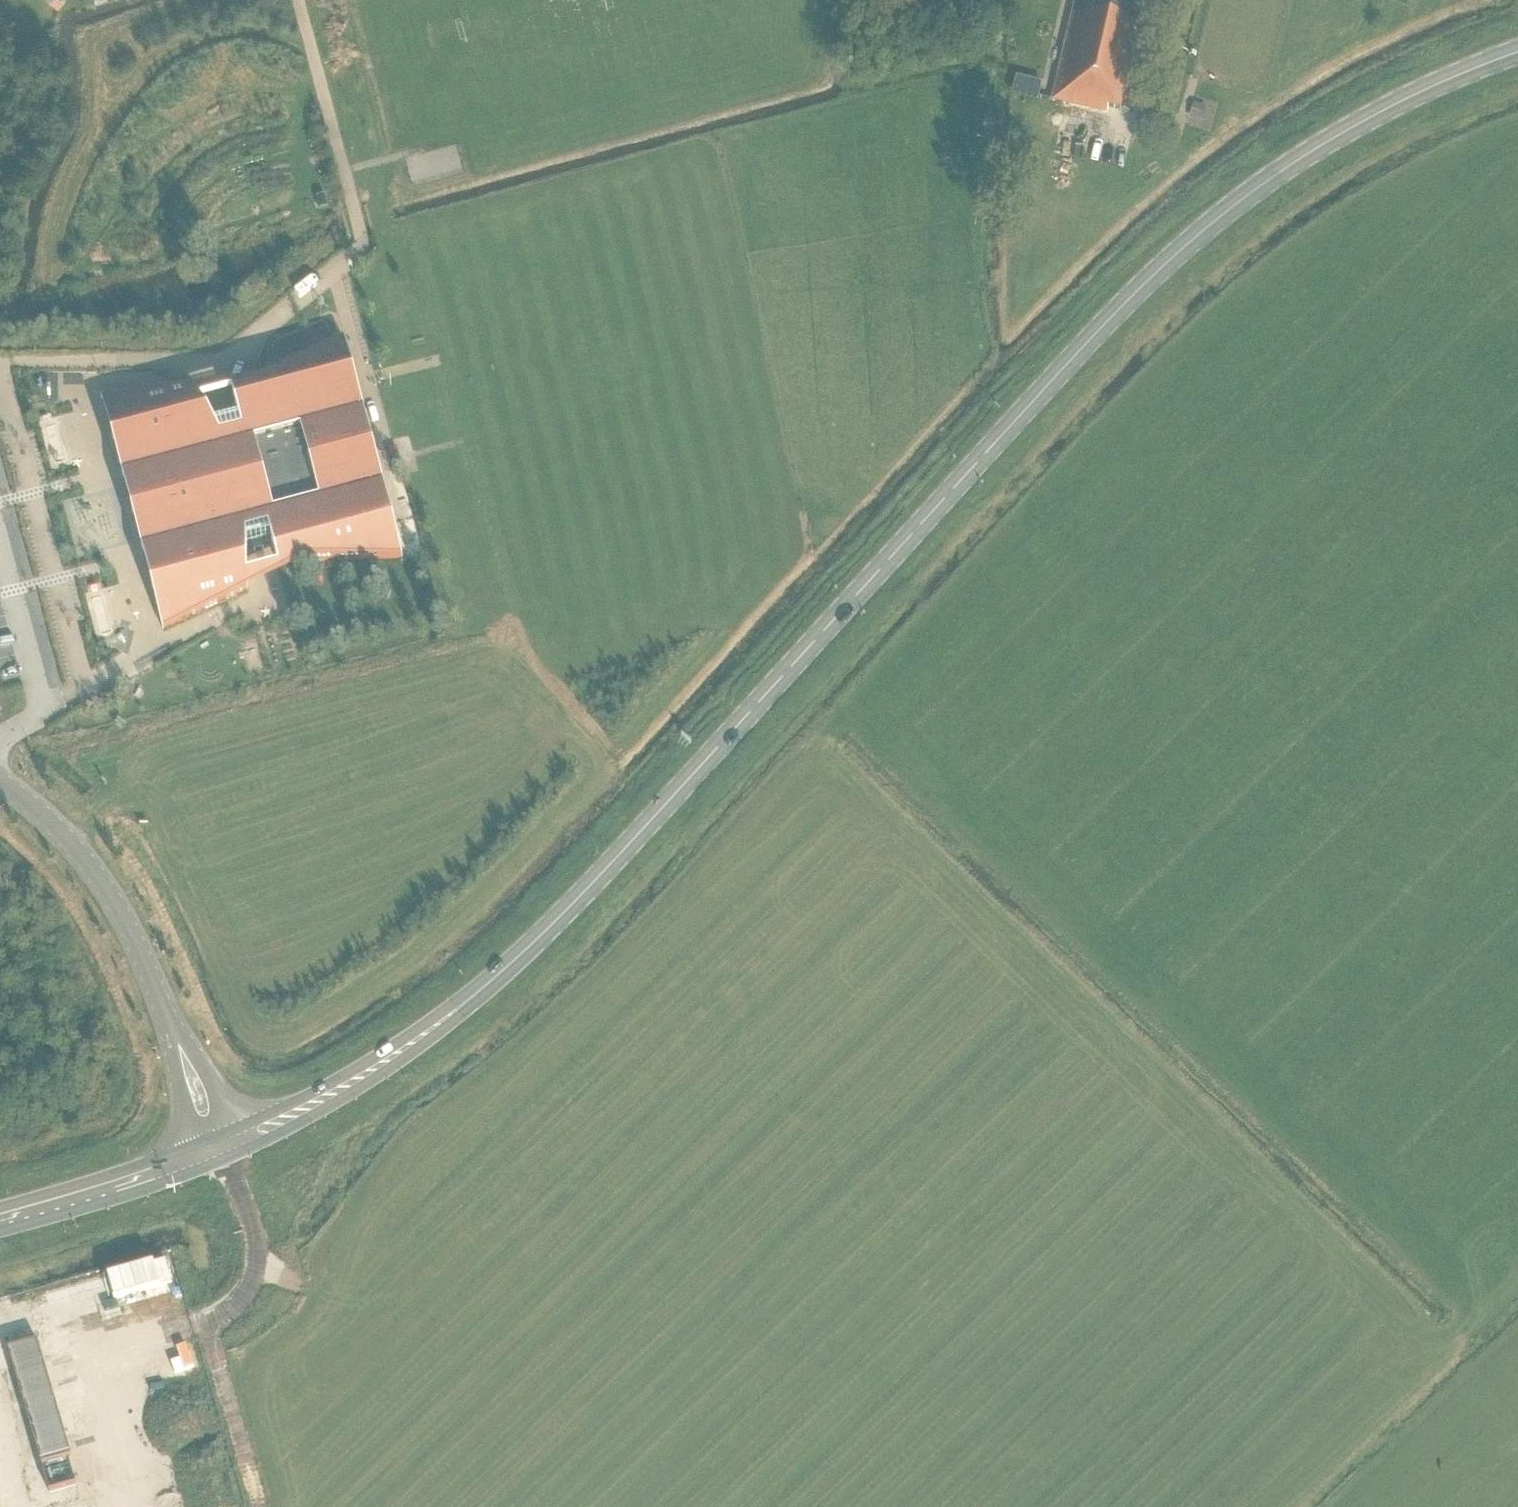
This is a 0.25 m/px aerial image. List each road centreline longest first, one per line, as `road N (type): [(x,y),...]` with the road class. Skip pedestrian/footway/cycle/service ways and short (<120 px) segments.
road 1 (secondary): [(477,993),(547,928),(1127,297),(1215,218),(1348,128),(1517,51)]
road 2 (tertiary): [(177,1037),(94,871),(0,778)]
road 3 (secondary): [(244,1150),(419,1047),(477,993)]
road 4 (secondary): [(477,993),(235,1130)]
road 5 (secondary): [(0,1230),(199,1168)]
road 6 (secondary): [(191,1147),(0,1206)]

